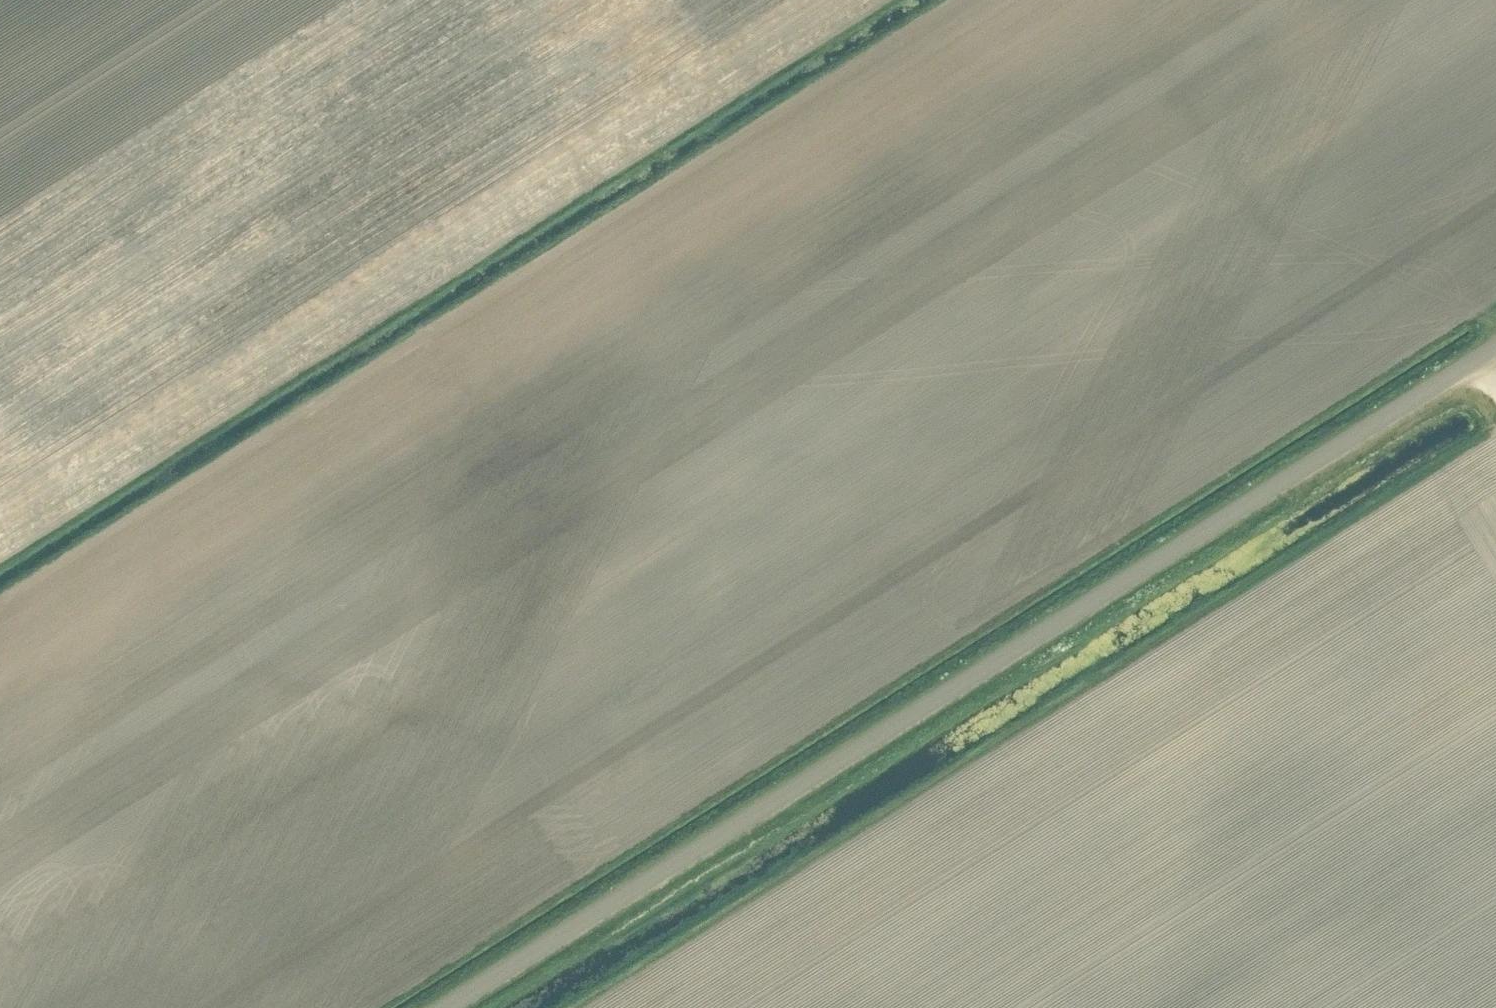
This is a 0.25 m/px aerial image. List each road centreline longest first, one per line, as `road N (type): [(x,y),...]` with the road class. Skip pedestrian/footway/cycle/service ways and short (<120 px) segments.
road 1 (unclassified): [(439,1007),(1495,344)]

